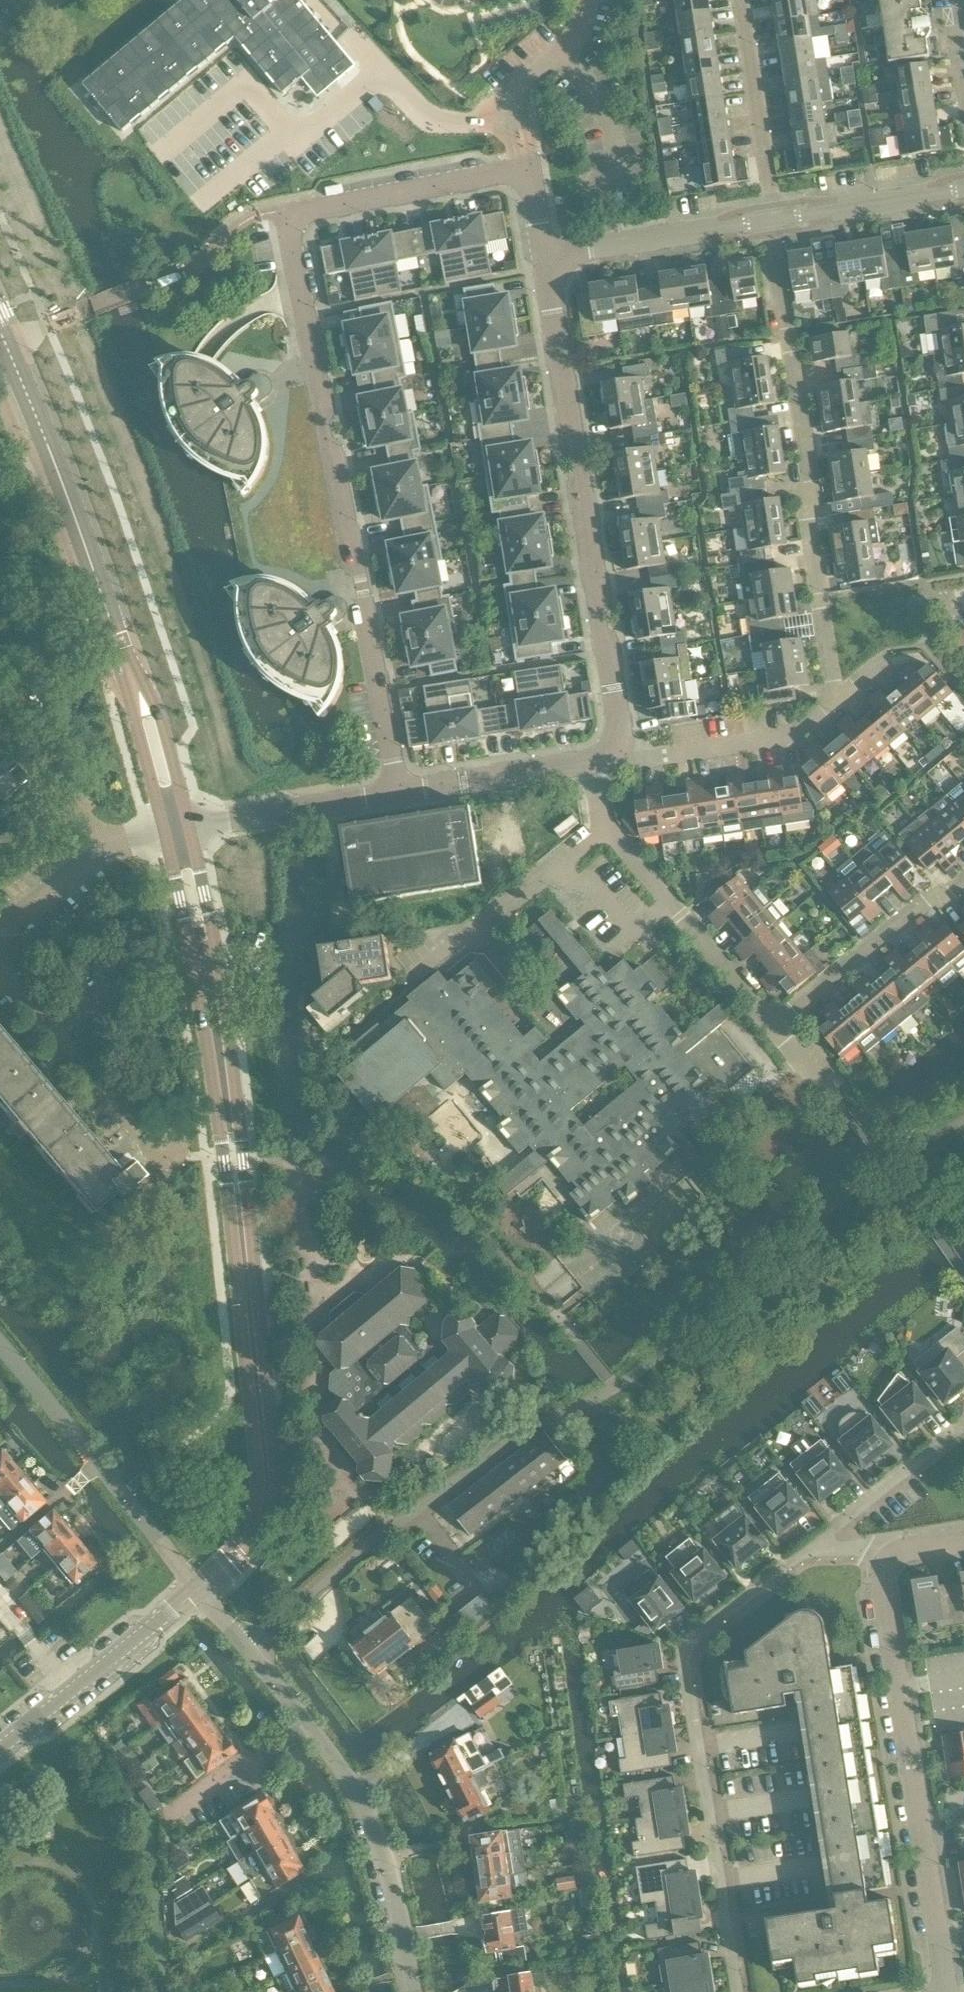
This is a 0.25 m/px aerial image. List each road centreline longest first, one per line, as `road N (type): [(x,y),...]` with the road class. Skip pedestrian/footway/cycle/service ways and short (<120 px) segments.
road 1 (residential): [(545,257),(527,174),(292,216),(398,795)]
road 2 (unclassified): [(197,1588),(249,1543),(267,1478),(203,957)]
road 3 (residential): [(738,1991),(682,1649),(808,1551)]
road 4 (residential): [(617,749),(545,257)]
road 5 (residential): [(842,697),(807,519),(811,482),(773,218)]
road 6 (residential): [(947,1991),(882,1586),(890,1559)]
road 7 (unclassified): [(136,691),(0,333)]
road 8 (residential): [(410,1991),(385,1867),(352,1785),(254,1651)]
road 9 (unclassified): [(254,1651),(390,1530),(549,1421)]
road 10 (residential): [(775,1032),(606,826),(596,764)]
road 11 (residential): [(197,1588),(0,1347)]
road 12 (unclassified): [(0,1748),(197,1588)]
road 13 (residential): [(168,1149),(138,1131),(0,968)]
road 14 (residential): [(617,749),(662,760),(790,743),(842,697)]
road 15 (residential): [(775,1032),(930,897),(963,892)]
road 16 (residential): [(545,257),(773,218)]
road 17 (residential): [(773,218),(742,0)]
road 18 (residential): [(189,827),(398,795)]
road 19 (residential): [(963,1423),(808,1551)]
road 20 (residential): [(398,795),(596,764)]
road 21 (residential): [(773,218),(963,191)]
road 22 (residential): [(110,839),(0,718)]
road 23 (unclassified): [(189,827),(158,714),(136,691)]
road 24 (residential): [(0,934),(110,839)]
road 25 (unclassified): [(136,691),(134,721),(162,831)]
road 26 (unclassified): [(162,831),(184,923),(203,957)]
road 27 (unclassified): [(203,957),(210,918),(189,827)]

